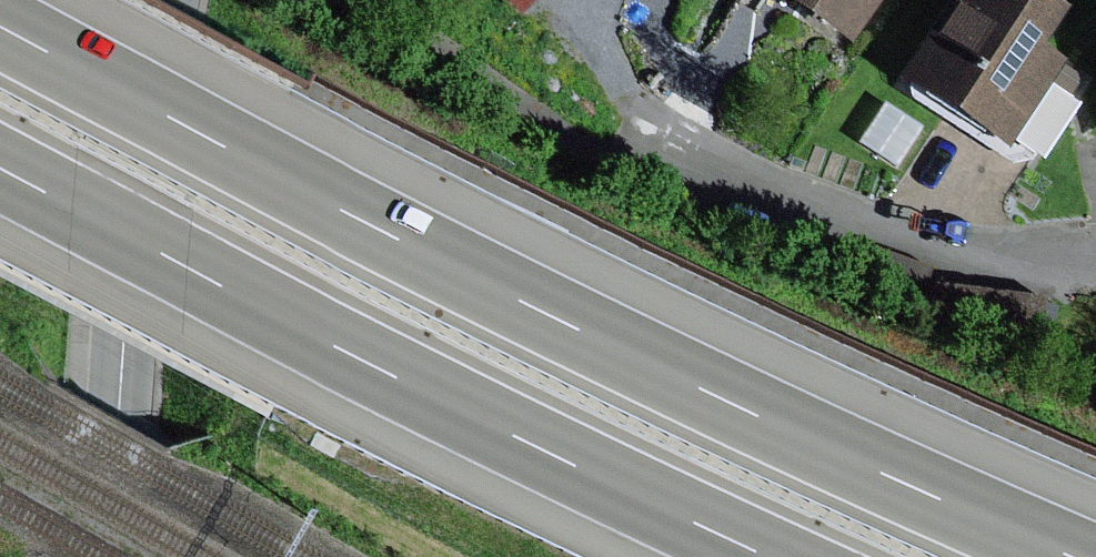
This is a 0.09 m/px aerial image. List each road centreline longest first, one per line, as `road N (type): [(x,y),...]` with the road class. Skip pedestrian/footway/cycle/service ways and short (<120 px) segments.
road 1 (motorway): [(1070,556),(540,311),(0,27)]
road 2 (motorway): [(0,177),(394,378),(787,556)]
road 3 (tertiary): [(161,0),(124,302),(109,556)]
road 4 (residential): [(1095,250),(949,256),(856,238),(642,130)]

